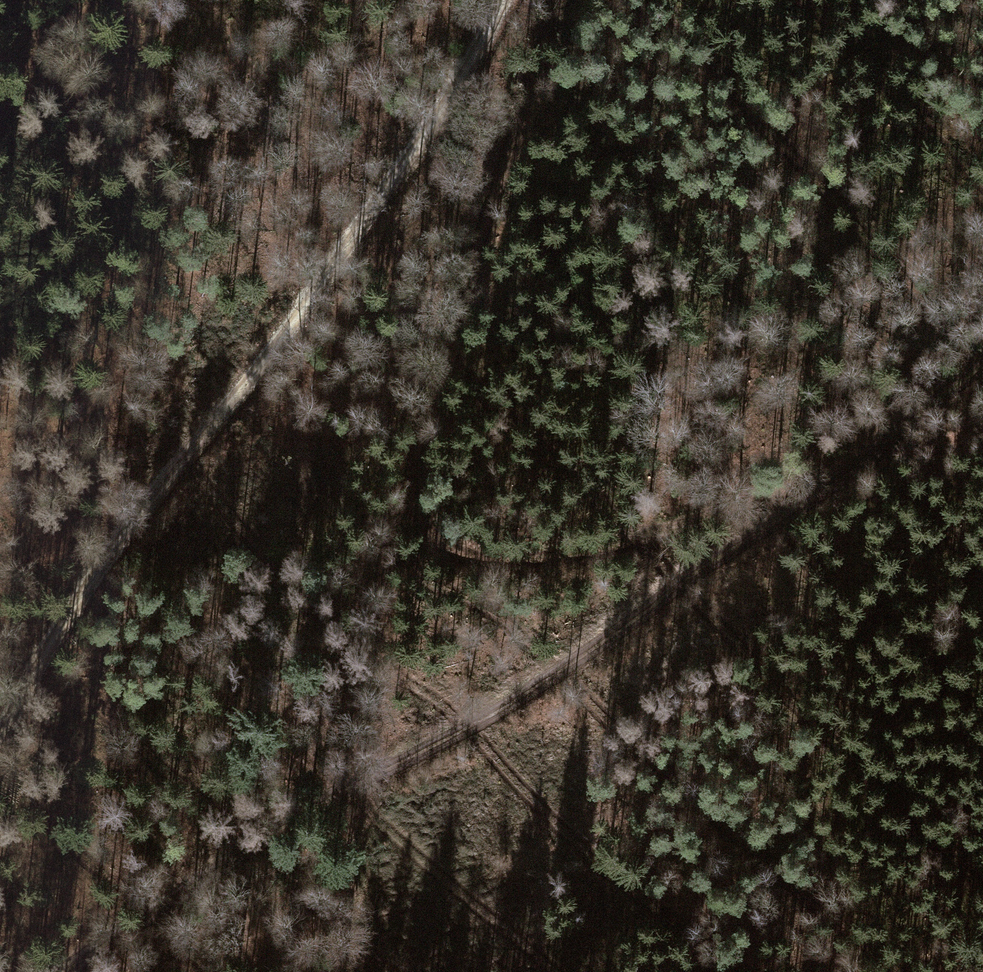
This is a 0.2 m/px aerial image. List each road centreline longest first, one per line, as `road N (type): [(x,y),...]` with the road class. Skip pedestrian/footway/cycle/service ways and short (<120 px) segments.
road 1 (track): [(566,0),(475,240),(425,430),(414,496),(419,519),(439,539),(483,559),(539,560),(654,535),(982,430)]
road 2 (track): [(982,365),(529,687),(247,852),(64,971)]
road 3 (track): [(0,749),(85,579),(312,304),(497,0)]

